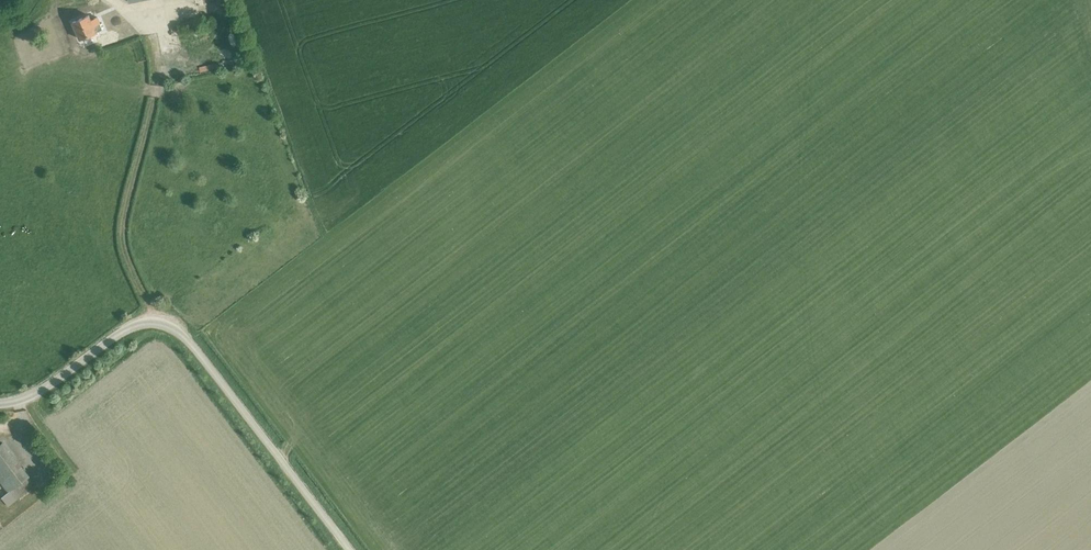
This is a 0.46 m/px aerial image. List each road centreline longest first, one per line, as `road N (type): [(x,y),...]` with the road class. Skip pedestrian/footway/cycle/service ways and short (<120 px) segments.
road 1 (unclassified): [(350,549),(171,326),(131,326),(45,388),(0,405)]

